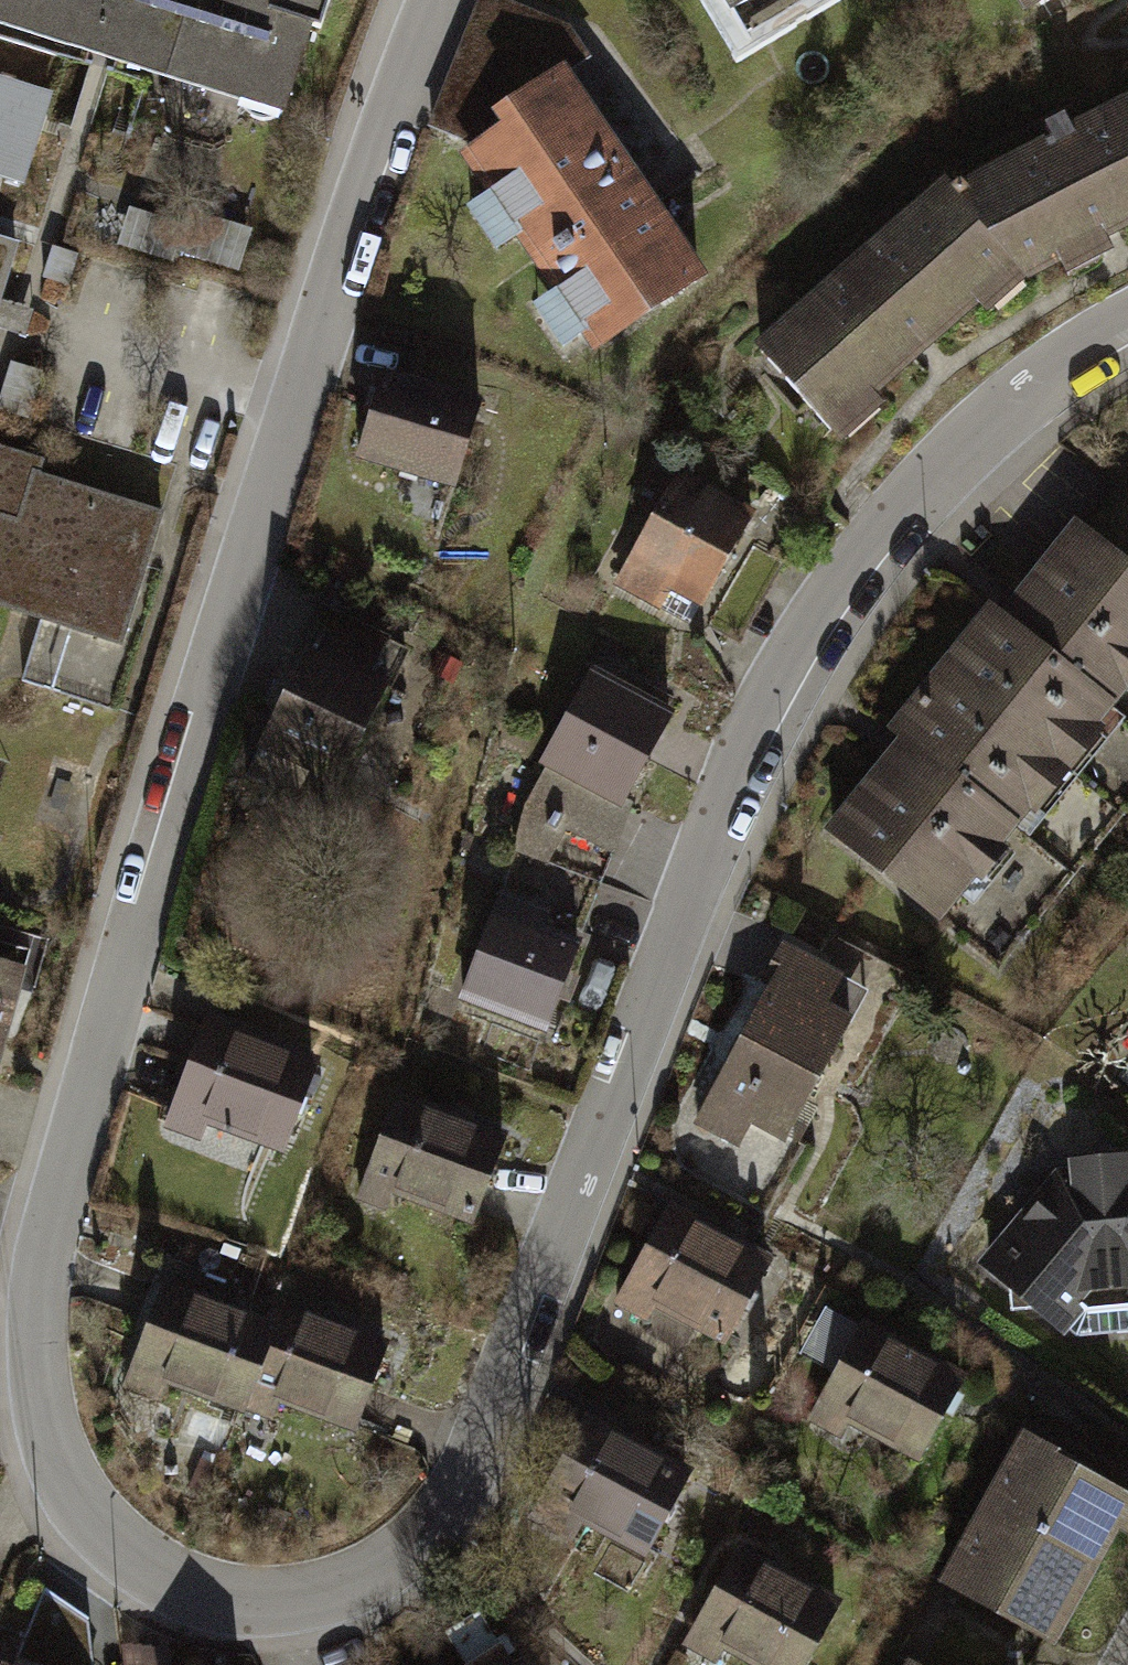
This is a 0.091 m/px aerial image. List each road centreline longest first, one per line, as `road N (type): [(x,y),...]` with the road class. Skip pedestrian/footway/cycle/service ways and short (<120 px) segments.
road 1 (residential): [(1127,327),(1099,340),(964,449),(839,588),(745,746),(577,1211),(441,1541),(370,1596),(268,1620),(167,1603),(78,1524),(28,1429),(27,1302),(386,165),(449,0)]

